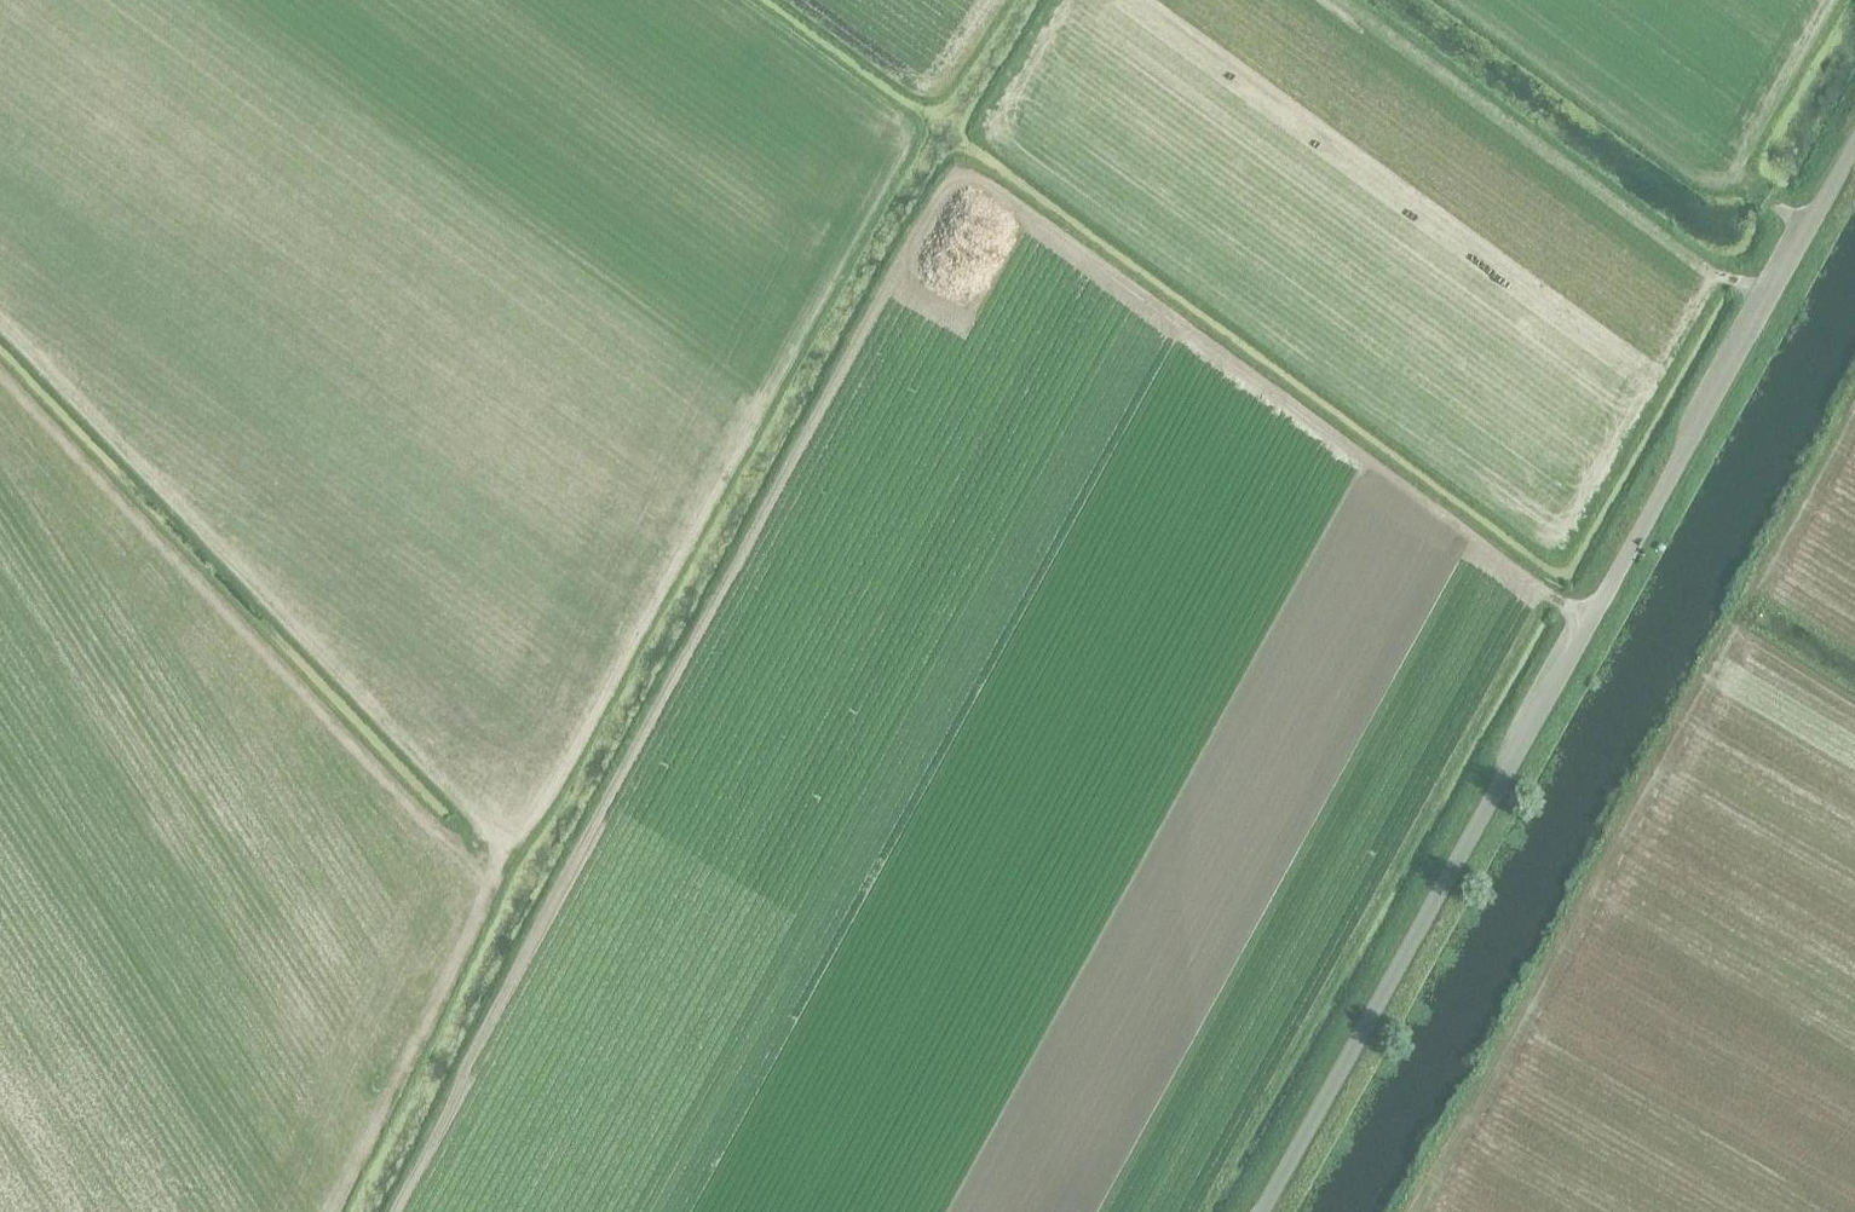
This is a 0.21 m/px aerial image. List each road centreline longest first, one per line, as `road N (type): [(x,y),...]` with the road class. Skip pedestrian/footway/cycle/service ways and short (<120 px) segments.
road 1 (unclassified): [(1261,1211),(1854,140)]
road 2 (track): [(1377,464),(1565,604),(1592,615)]

